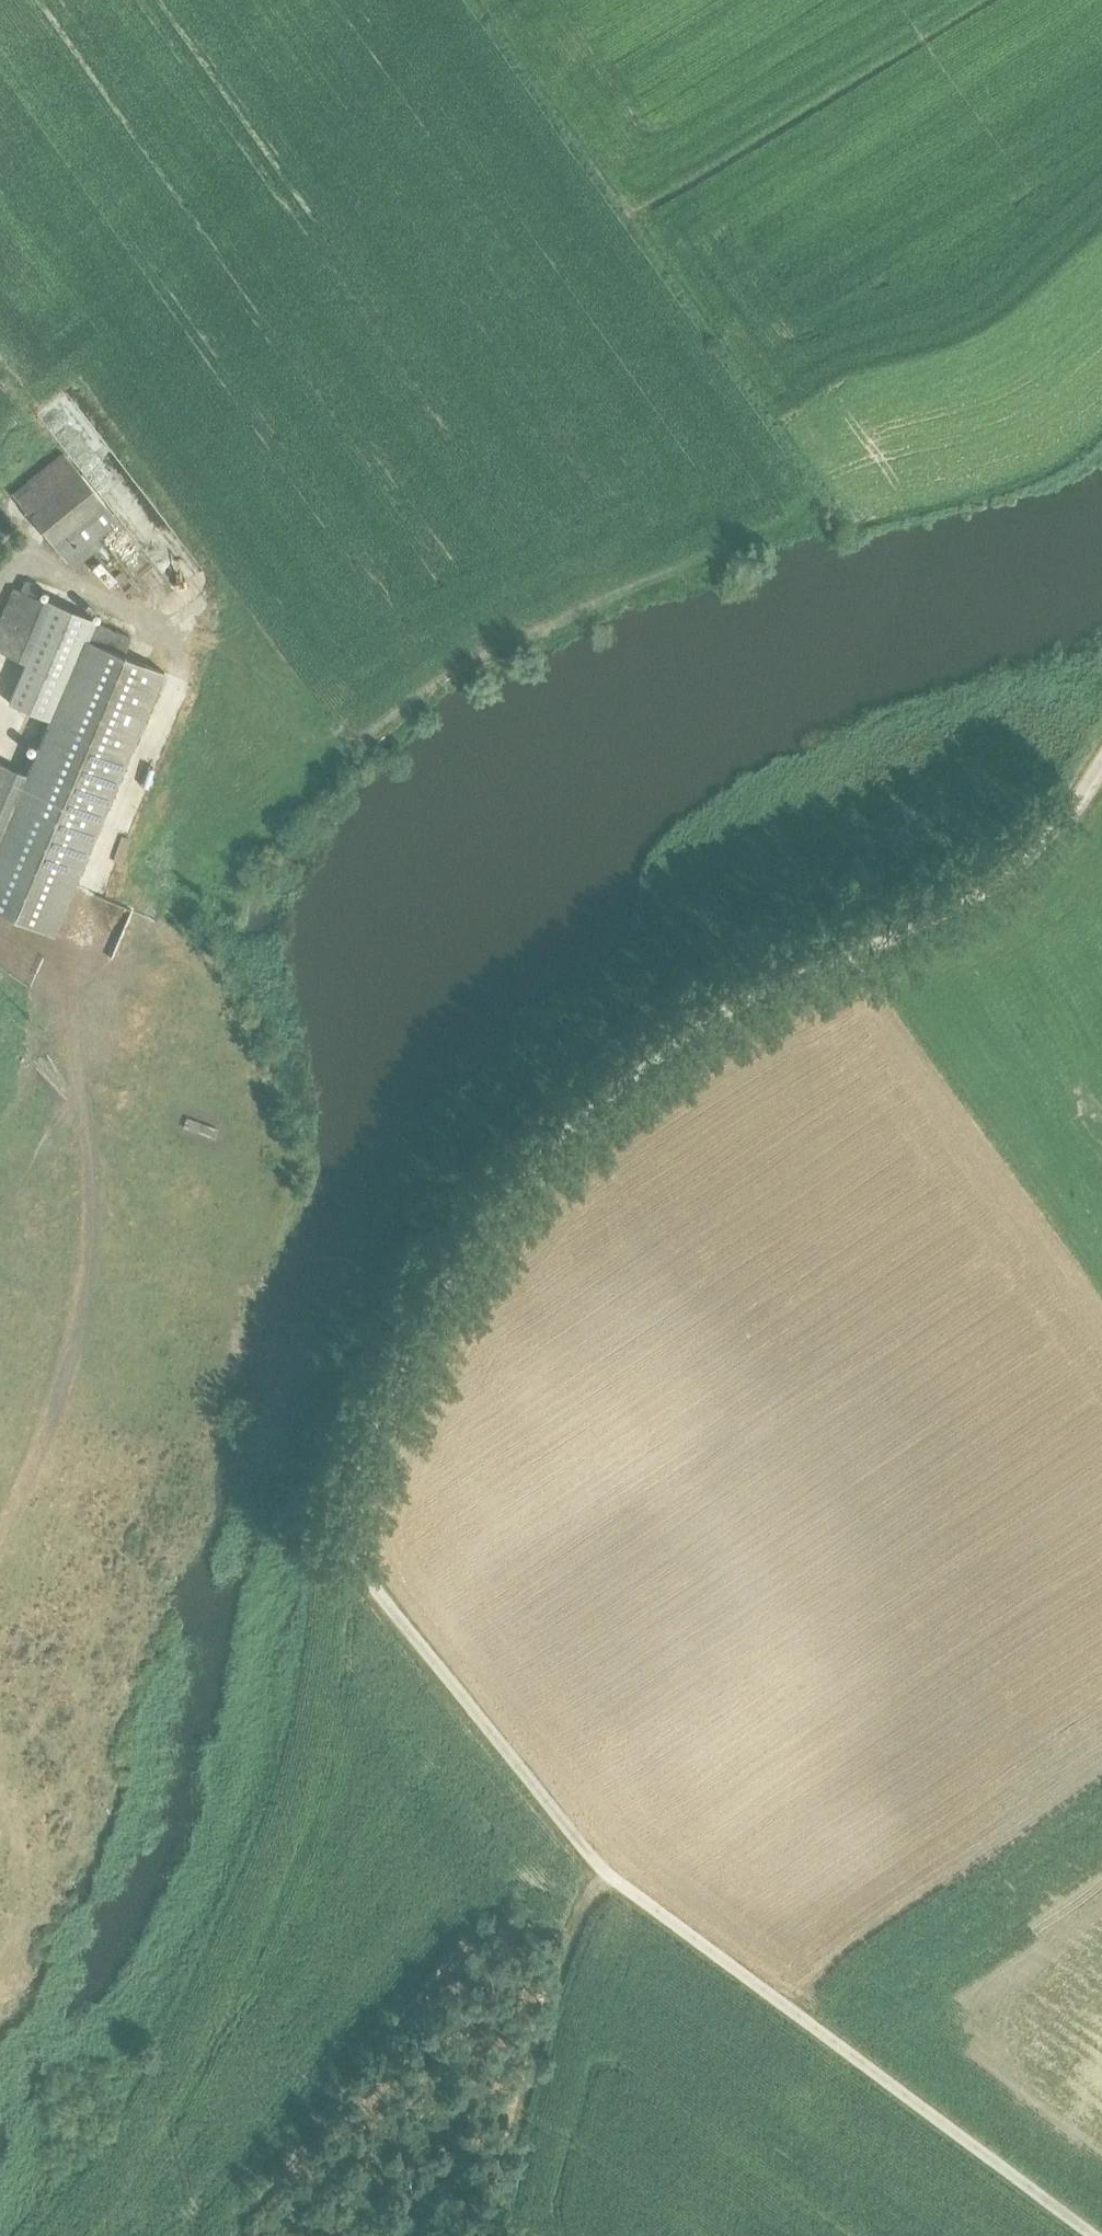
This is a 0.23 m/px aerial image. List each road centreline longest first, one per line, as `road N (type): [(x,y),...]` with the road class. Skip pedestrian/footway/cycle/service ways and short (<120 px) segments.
road 1 (residential): [(1092,2235),(611,1881),(373,1593),(355,1540),(364,1468),(457,1284),(571,1130),(720,1015),(888,946),(1019,876),(1101,774)]

